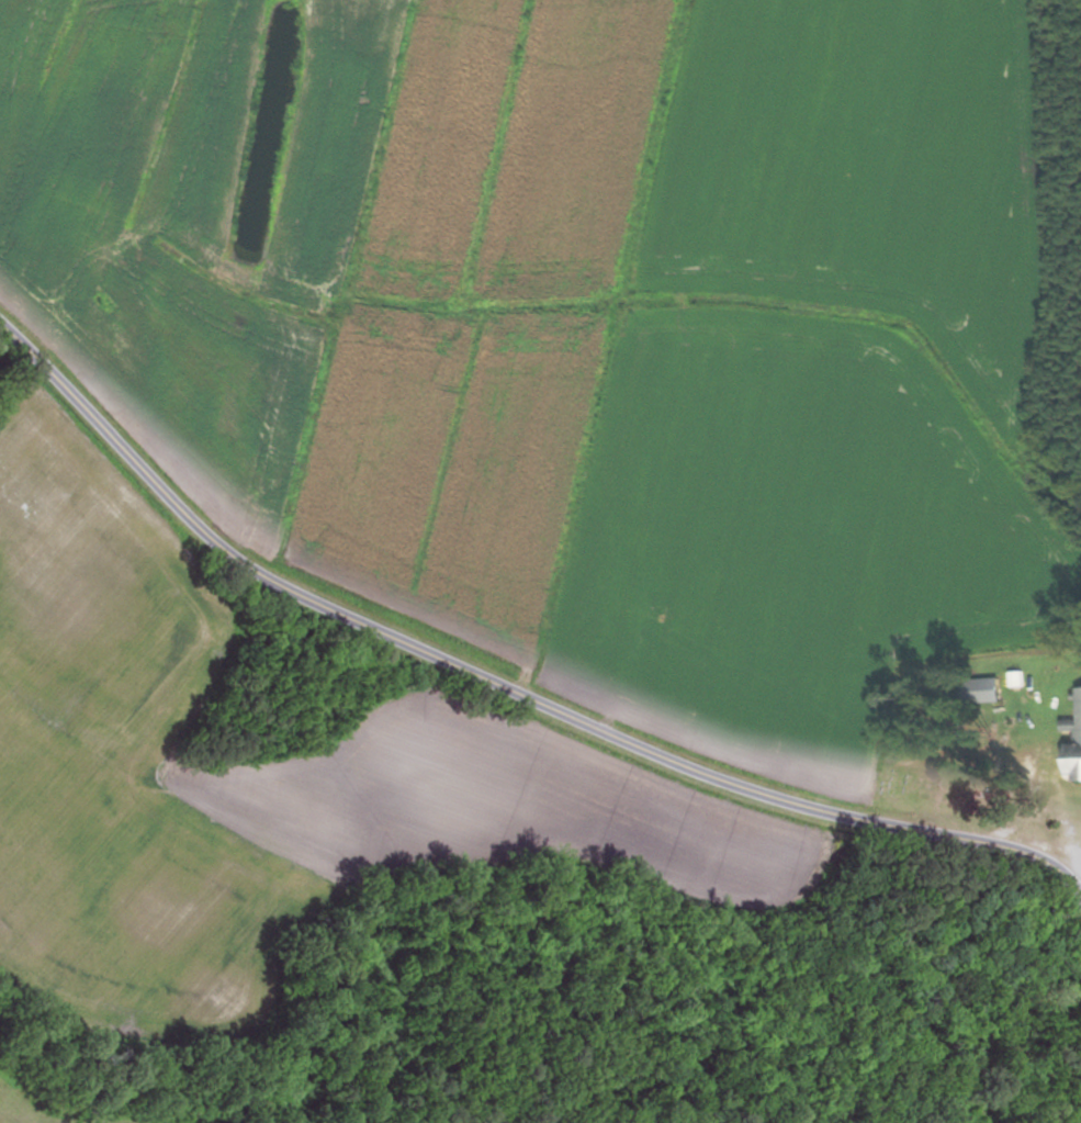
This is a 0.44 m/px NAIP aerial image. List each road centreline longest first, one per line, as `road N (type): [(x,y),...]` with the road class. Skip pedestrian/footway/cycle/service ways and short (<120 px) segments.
road 1 (residential): [(1080,904),(1050,868),(1022,857),(768,802),(662,764),(266,575),(174,507),(0,327)]

